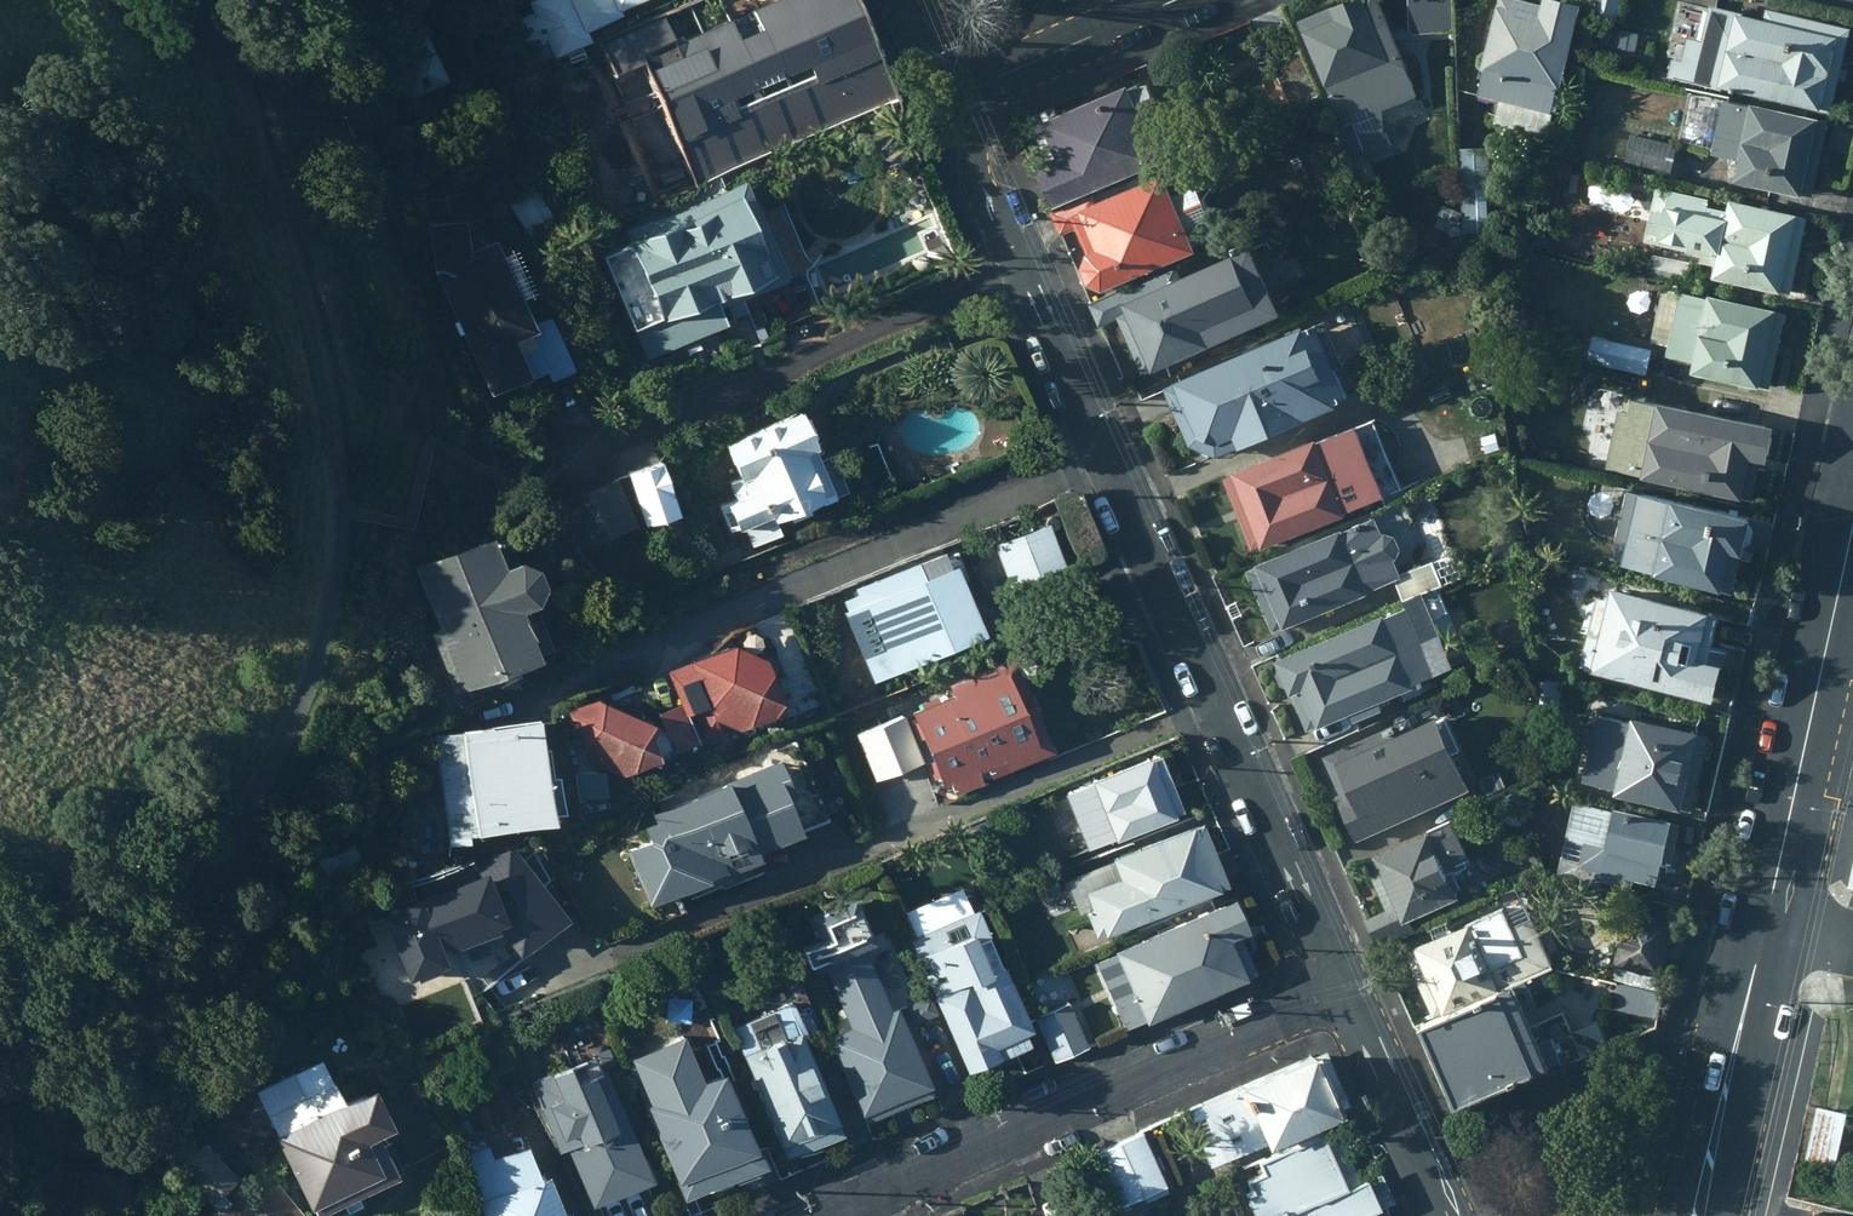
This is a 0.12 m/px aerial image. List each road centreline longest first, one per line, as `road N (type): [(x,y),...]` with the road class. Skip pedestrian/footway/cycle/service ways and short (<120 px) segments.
road 1 (residential): [(1342,990),(1021,272)]
road 2 (residential): [(821,1215),(1342,990)]
road 3 (residential): [(1021,272),(537,493)]
road 4 (tertiary): [(1765,929),(1852,537)]
road 5 (tertiary): [(1700,1215),(1765,929)]
road 6 (residential): [(1442,1215),(1342,990)]
road 7 (residential): [(993,85),(1181,0)]
road 8 (residential): [(1021,272),(969,147),(974,115),(993,85)]
road 9 (residential): [(901,0),(926,51),(993,85)]

